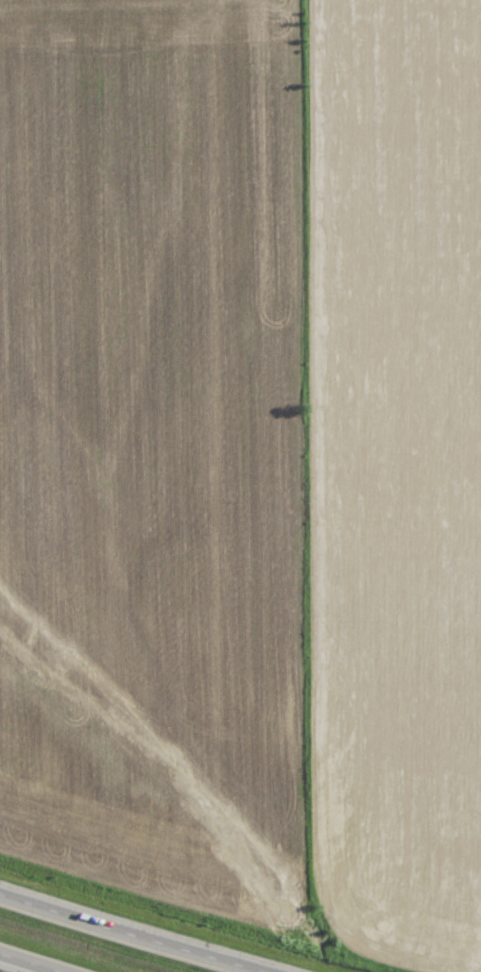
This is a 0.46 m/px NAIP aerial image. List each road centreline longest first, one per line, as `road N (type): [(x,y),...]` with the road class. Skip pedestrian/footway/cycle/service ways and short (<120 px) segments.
road 1 (motorway): [(258,971),(0,896)]

